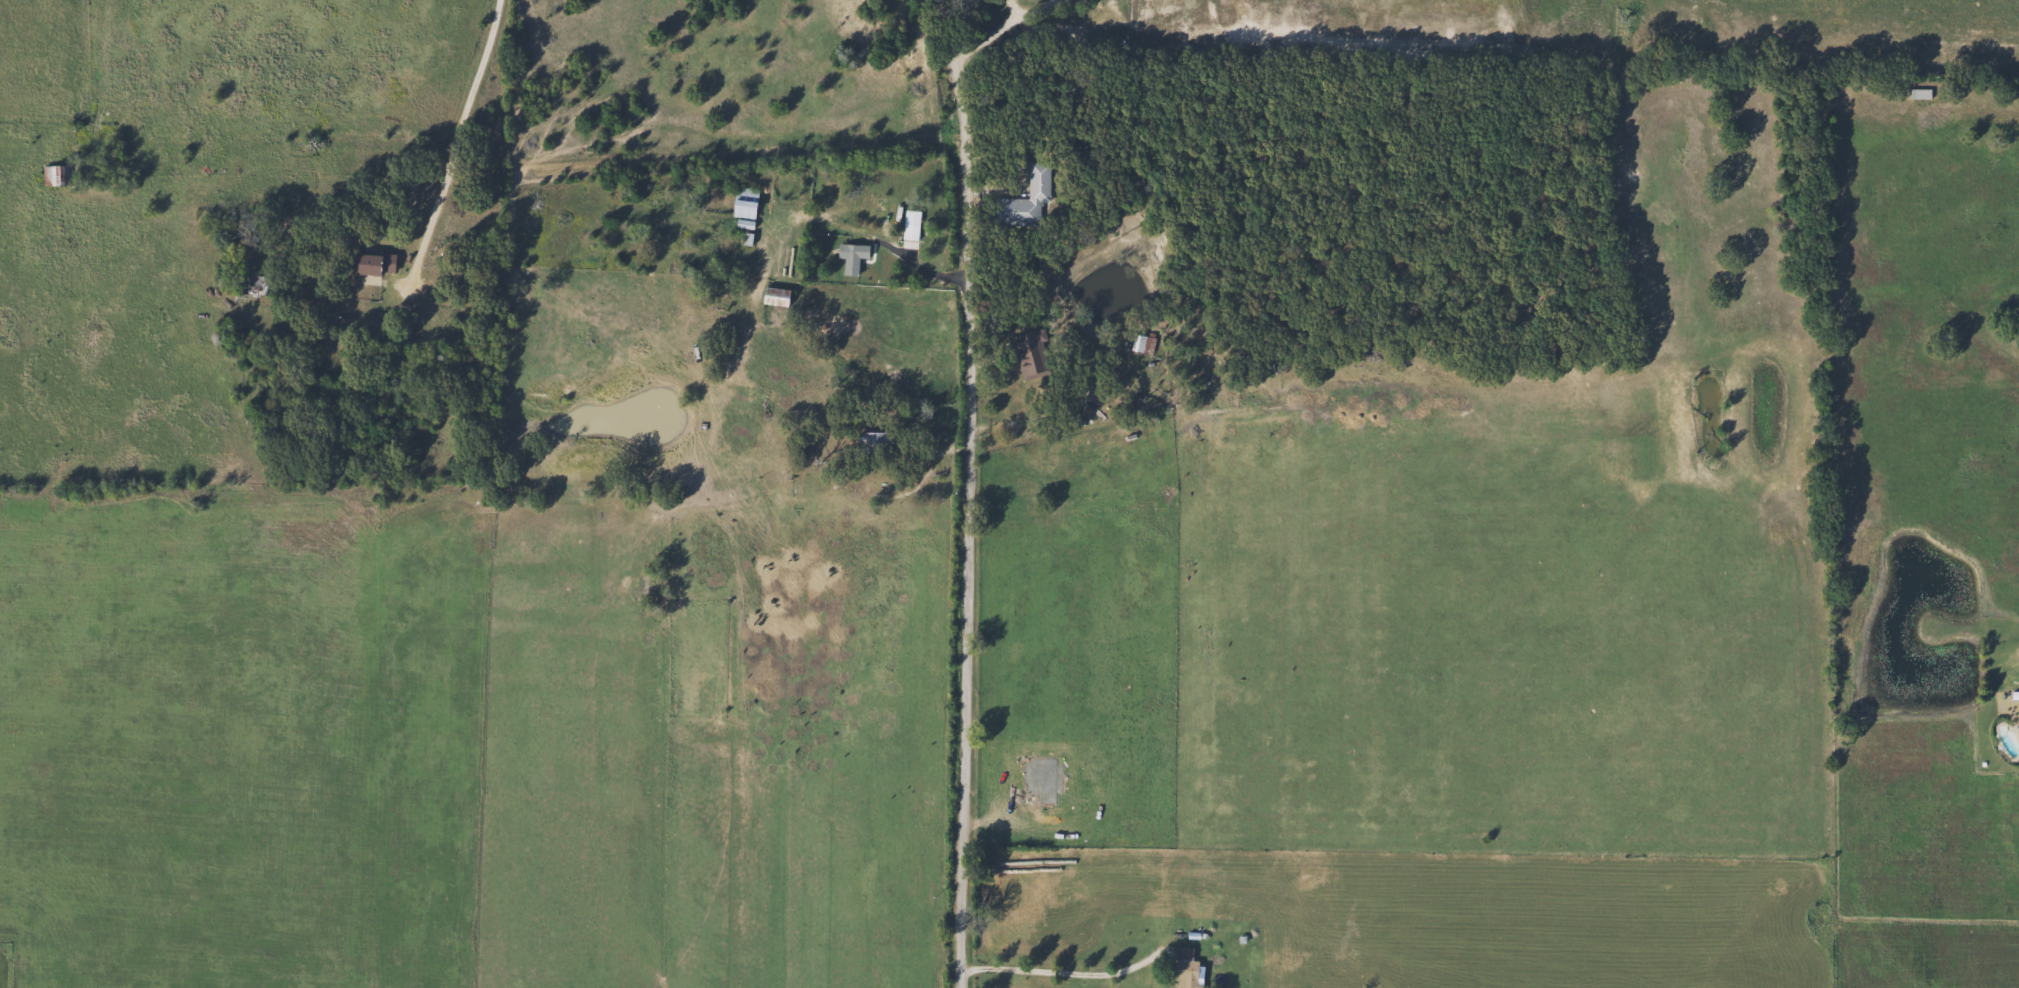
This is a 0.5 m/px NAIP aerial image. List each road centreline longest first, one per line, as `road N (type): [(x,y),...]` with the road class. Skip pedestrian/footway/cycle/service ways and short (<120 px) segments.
road 1 (residential): [(964,987),(973,419),(950,0)]

